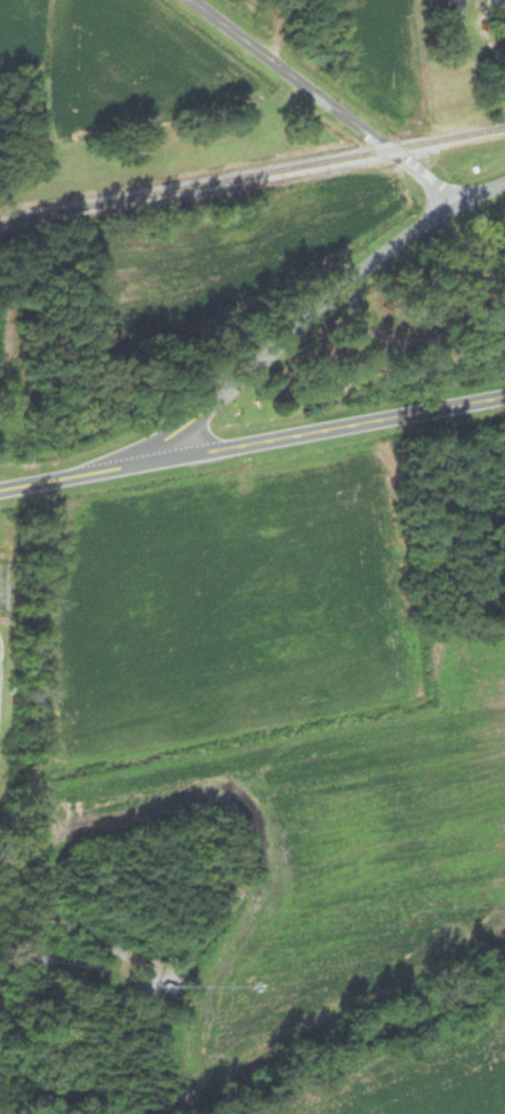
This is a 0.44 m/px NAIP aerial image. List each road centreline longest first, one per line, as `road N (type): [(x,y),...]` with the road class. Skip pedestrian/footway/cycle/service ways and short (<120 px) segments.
road 1 (residential): [(139,462),(382,246),(459,198)]
road 2 (primary): [(139,462),(504,396)]
road 3 (residential): [(176,0),(459,198)]
road 4 (residential): [(334,289),(402,343),(446,336),(504,312)]
road 5 (primary): [(139,462),(0,487)]

